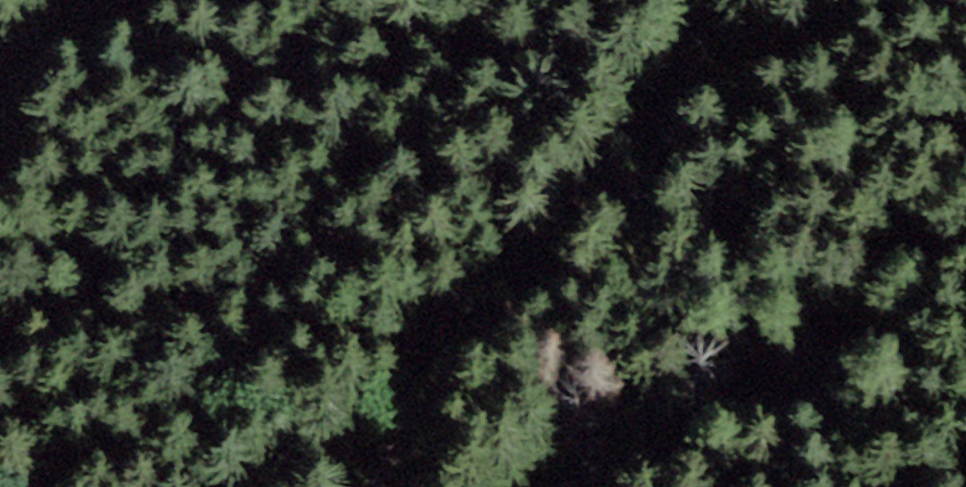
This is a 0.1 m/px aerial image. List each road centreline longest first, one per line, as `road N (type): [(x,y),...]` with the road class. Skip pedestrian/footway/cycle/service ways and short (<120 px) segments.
road 1 (track): [(688,0),(608,202),(376,444),(371,486)]
road 2 (track): [(563,486),(582,465),(802,425),(965,191)]
road 3 (track): [(0,77),(112,35),(162,0)]

